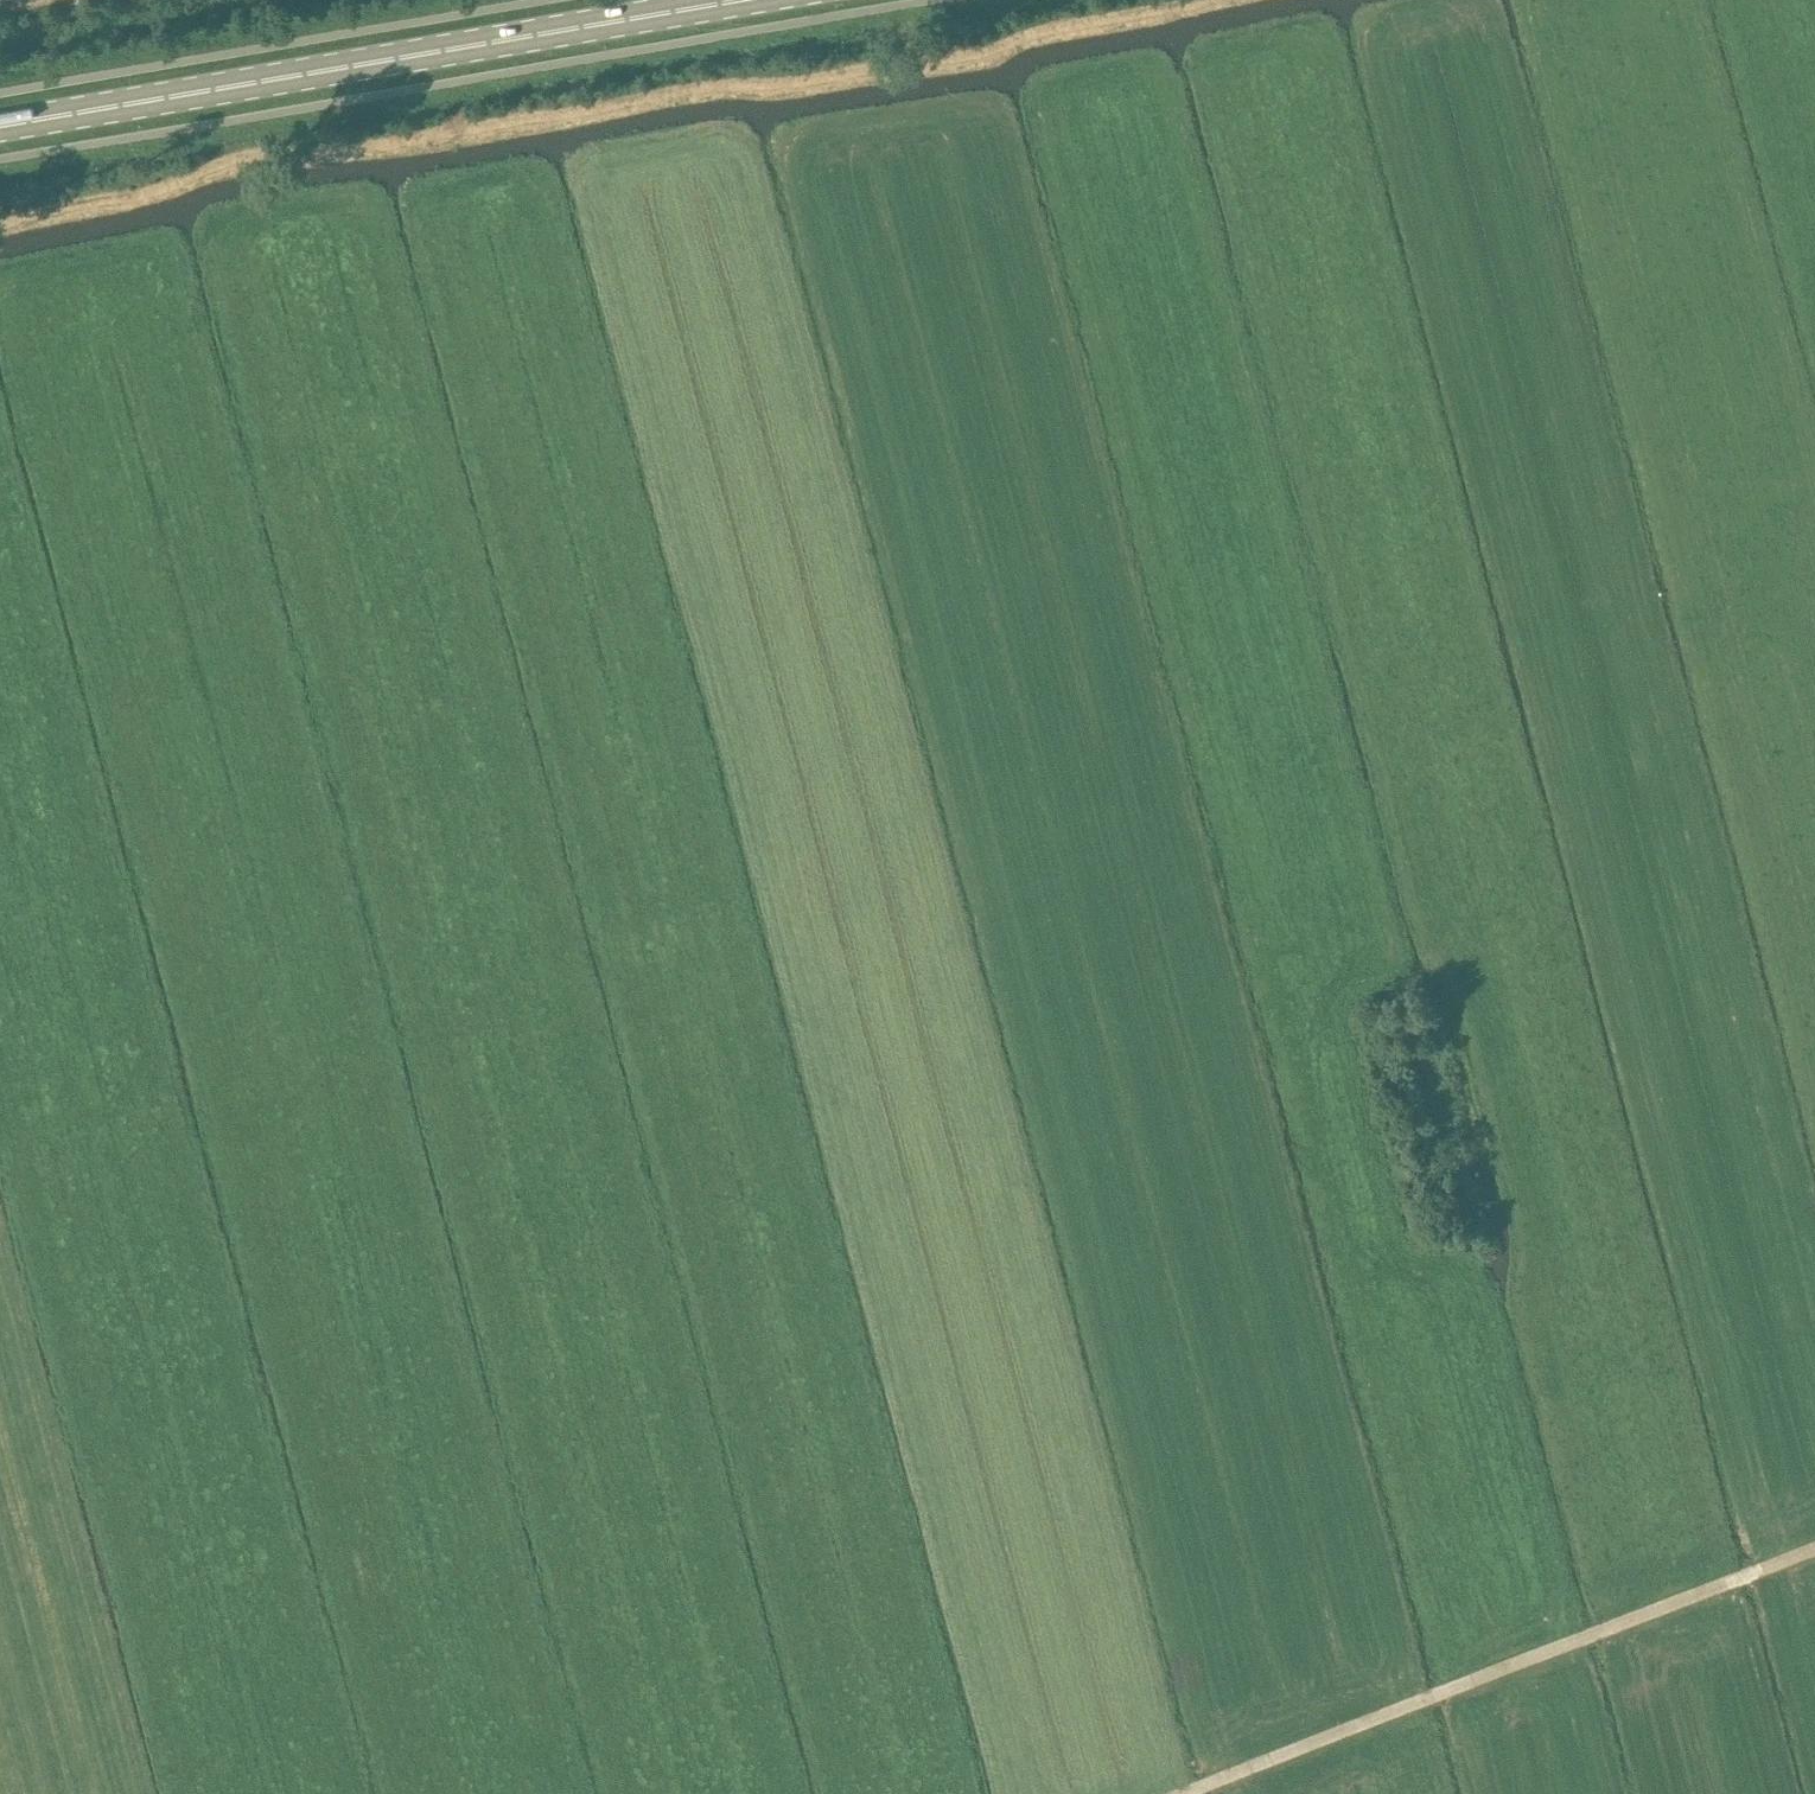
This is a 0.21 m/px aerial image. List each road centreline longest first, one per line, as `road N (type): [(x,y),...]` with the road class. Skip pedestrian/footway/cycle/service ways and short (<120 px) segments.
road 1 (primary): [(0,127),(748,0)]
road 2 (track): [(1180,1793),(1814,1550)]

